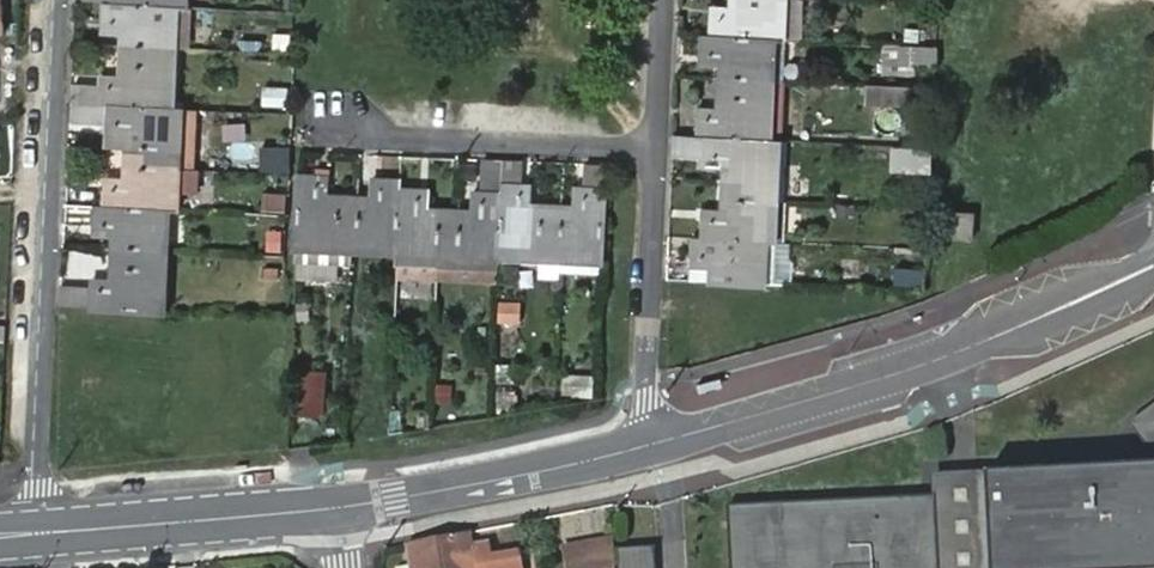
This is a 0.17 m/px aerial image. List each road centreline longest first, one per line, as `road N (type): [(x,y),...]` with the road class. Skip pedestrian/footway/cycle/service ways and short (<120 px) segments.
road 1 (tertiary): [(1153,263),(985,341),(651,444)]
road 2 (residential): [(40,533),(59,0)]
road 3 (residential): [(659,151),(355,138),(340,116)]
road 4 (tertiary): [(651,444),(340,507)]
road 5 (tertiary): [(340,507),(40,533)]
road 6 (residential): [(651,444),(659,151)]
road 7 (residential): [(659,151),(666,0)]

